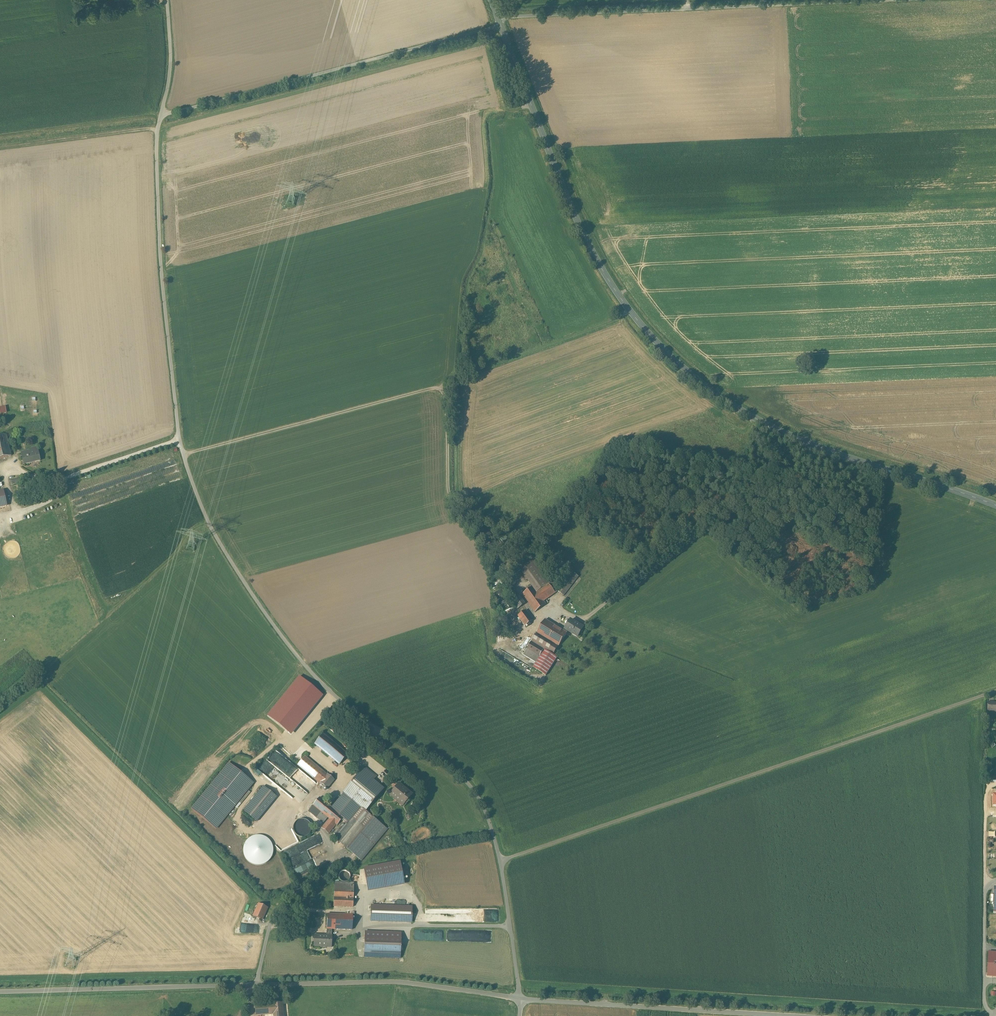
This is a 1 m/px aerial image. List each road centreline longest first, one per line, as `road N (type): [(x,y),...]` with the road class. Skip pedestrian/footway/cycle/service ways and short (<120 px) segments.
road 1 (unclassified): [(501,860),(468,783),(330,692),(271,622),(210,526),(183,454)]
road 2 (unclassified): [(501,860),(995,691)]
road 3 (unclassified): [(0,992),(387,982),(520,999)]
road 4 (unclassified): [(500,22),(870,0)]
road 5 (unclassified): [(162,113),(500,22)]
road 6 (unclassified): [(183,454),(160,252),(162,113)]
road 7 (secondary): [(500,22),(577,221),(631,312)]
road 8 (unclassified): [(796,438),(590,615),(551,610)]
road 9 (unclassified): [(452,384),(447,496),(535,617),(551,610)]
road 10 (unclassified): [(183,454),(452,384)]
road 11 (unclassified): [(520,999),(782,1015)]
road 12 (secondary): [(796,438),(995,506)]
road 13 (secondary): [(631,312),(714,392),(796,438)]
road 14 (unclassified): [(631,312),(452,384)]
road 15 (unclassified): [(520,999),(501,860)]
road 16 (unclassified): [(991,1015),(984,1003),(985,888)]

